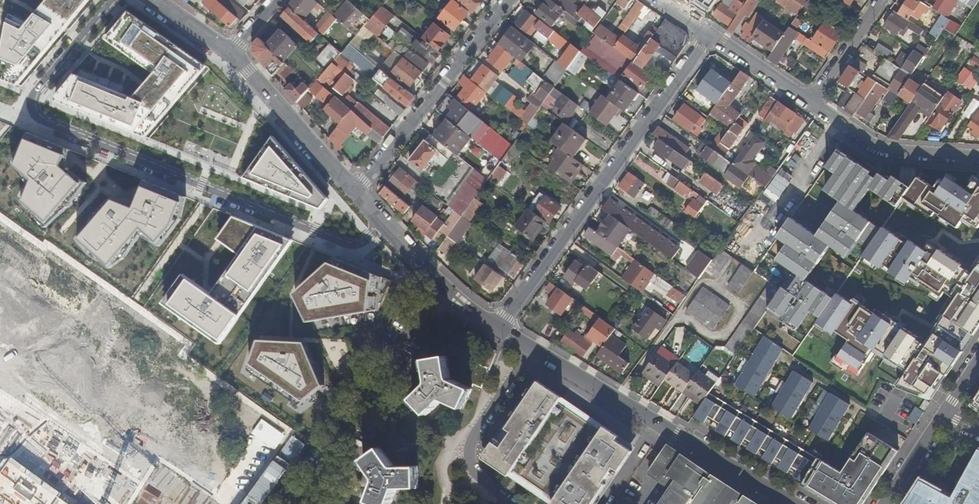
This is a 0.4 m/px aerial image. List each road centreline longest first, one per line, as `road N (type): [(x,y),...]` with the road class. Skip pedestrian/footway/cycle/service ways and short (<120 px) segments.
road 1 (residential): [(109,0),(33,95),(40,115),(336,241),(386,229)]
road 2 (residential): [(491,331),(710,33)]
road 3 (residential): [(491,331),(789,503)]
road 4 (residential): [(351,192),(509,0)]
road 5 (residential): [(226,58),(351,192)]
road 6 (residential): [(978,155),(872,143),(812,101)]
road 7 (residential): [(386,229),(417,273),(491,331)]
road 8 (residential): [(812,101),(710,33)]
road 9 (residential): [(812,101),(879,0)]

